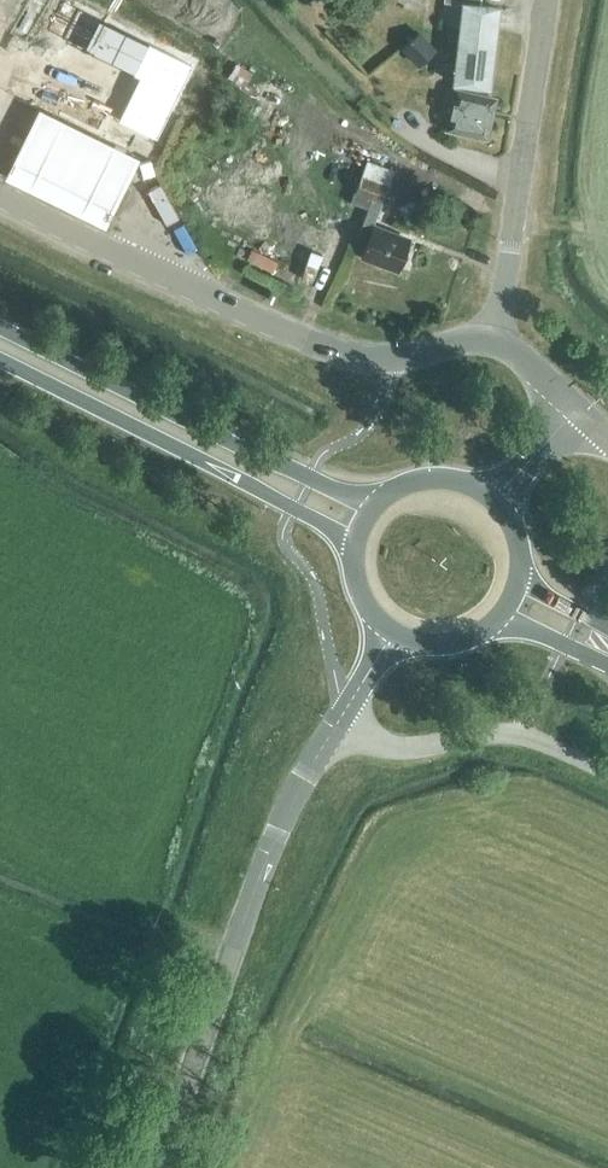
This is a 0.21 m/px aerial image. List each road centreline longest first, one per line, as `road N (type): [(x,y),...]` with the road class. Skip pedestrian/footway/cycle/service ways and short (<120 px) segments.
road 1 (unclassified): [(495,340),(459,341),(409,358),(333,353),(0,194)]
road 2 (unclassified): [(156,1167),(274,833),(336,725)]
road 3 (primary): [(374,502),(0,326)]
road 4 (primary): [(0,361),(353,543)]
road 5 (unclassified): [(495,340),(548,0)]
road 6 (unclassified): [(336,725),(399,747),(520,734),(607,775)]
road 7 (primary): [(495,499),(467,481),(434,476),(402,483),(374,502)]
road 8 (tertiary): [(495,499),(577,409)]

